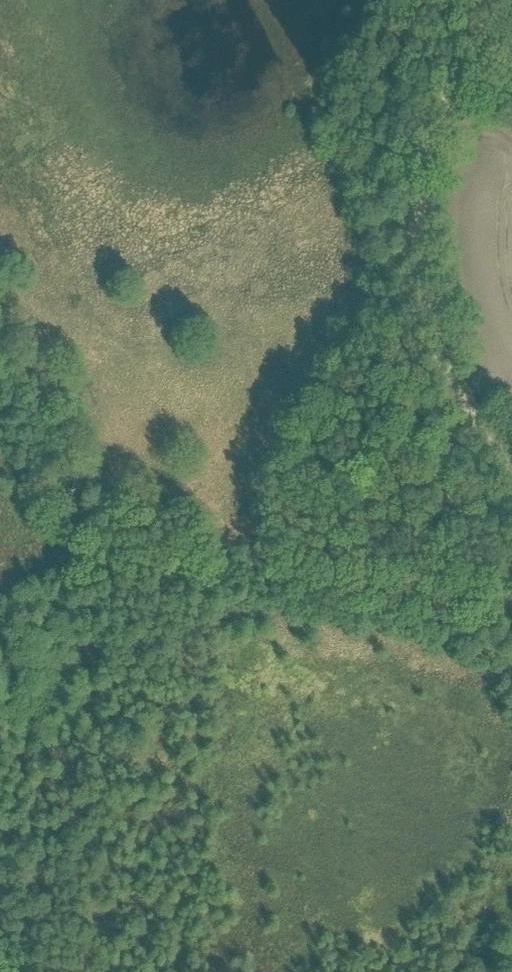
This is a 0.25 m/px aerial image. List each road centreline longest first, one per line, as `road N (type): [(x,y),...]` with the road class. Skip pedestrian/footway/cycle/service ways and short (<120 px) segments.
road 1 (track): [(511,469),(442,361),(418,261),(423,165),(489,0)]

